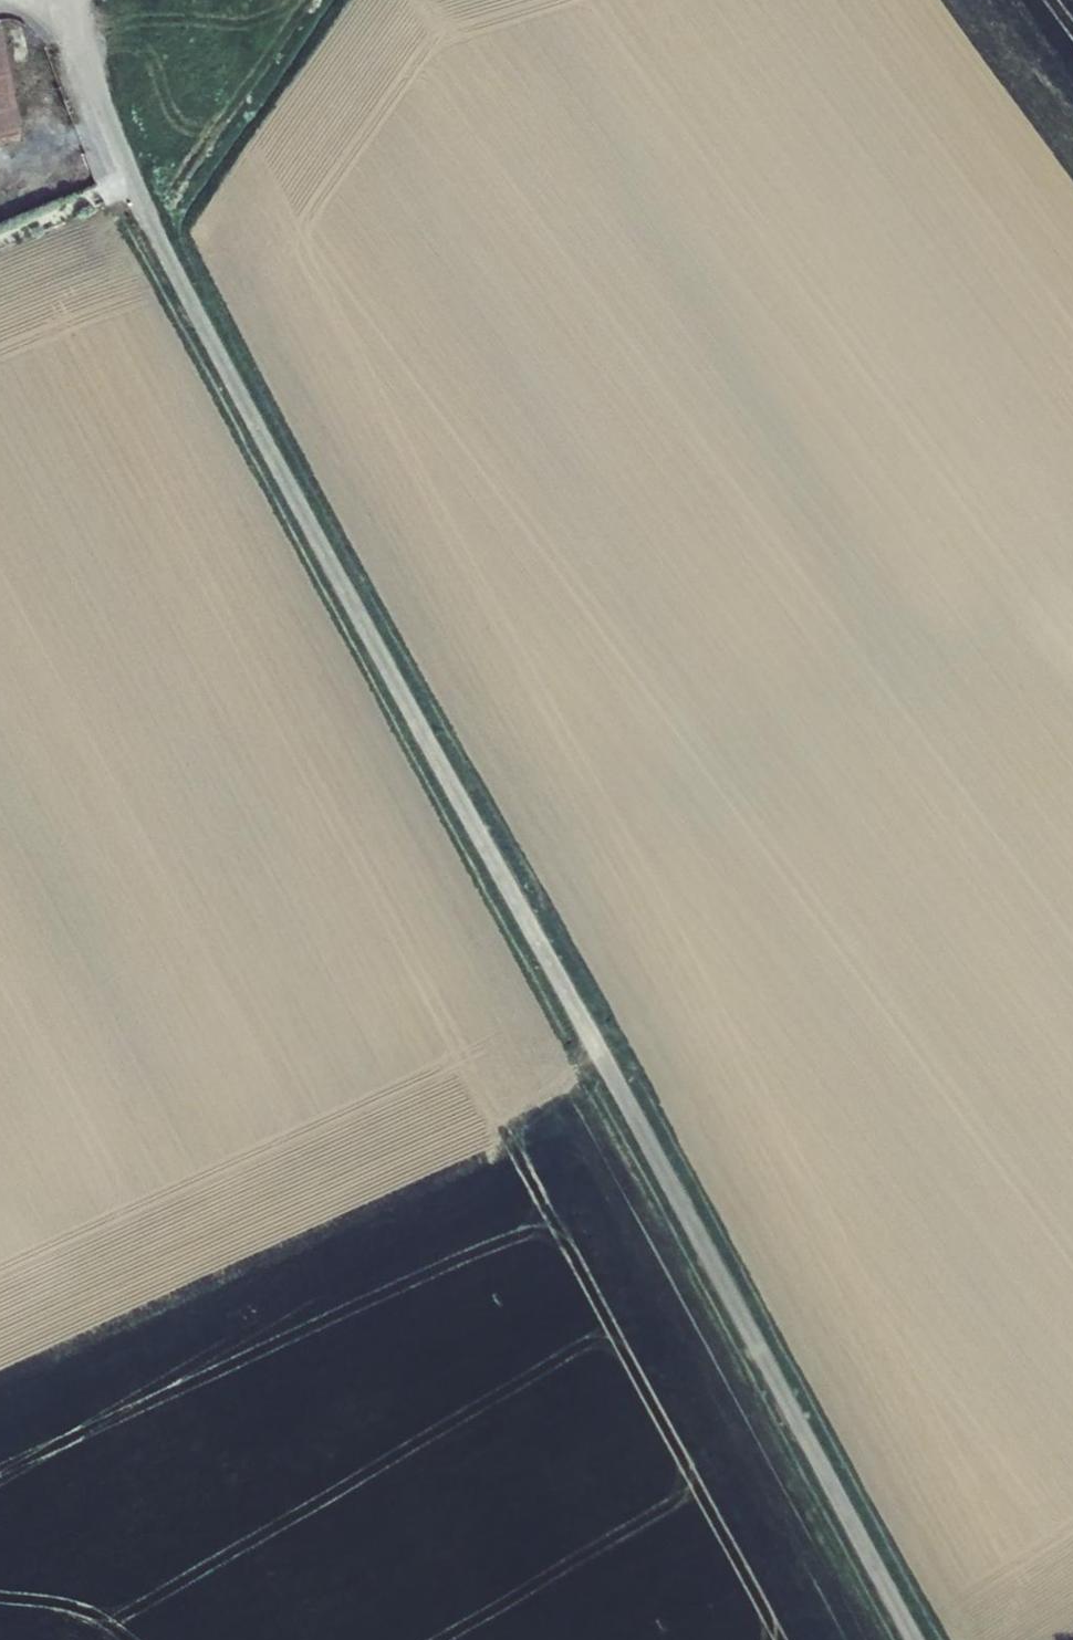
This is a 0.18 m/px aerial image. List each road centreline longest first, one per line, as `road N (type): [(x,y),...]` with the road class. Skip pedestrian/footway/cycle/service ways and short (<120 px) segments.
road 1 (unclassified): [(911,1639),(182,287),(114,136),(69,0)]

